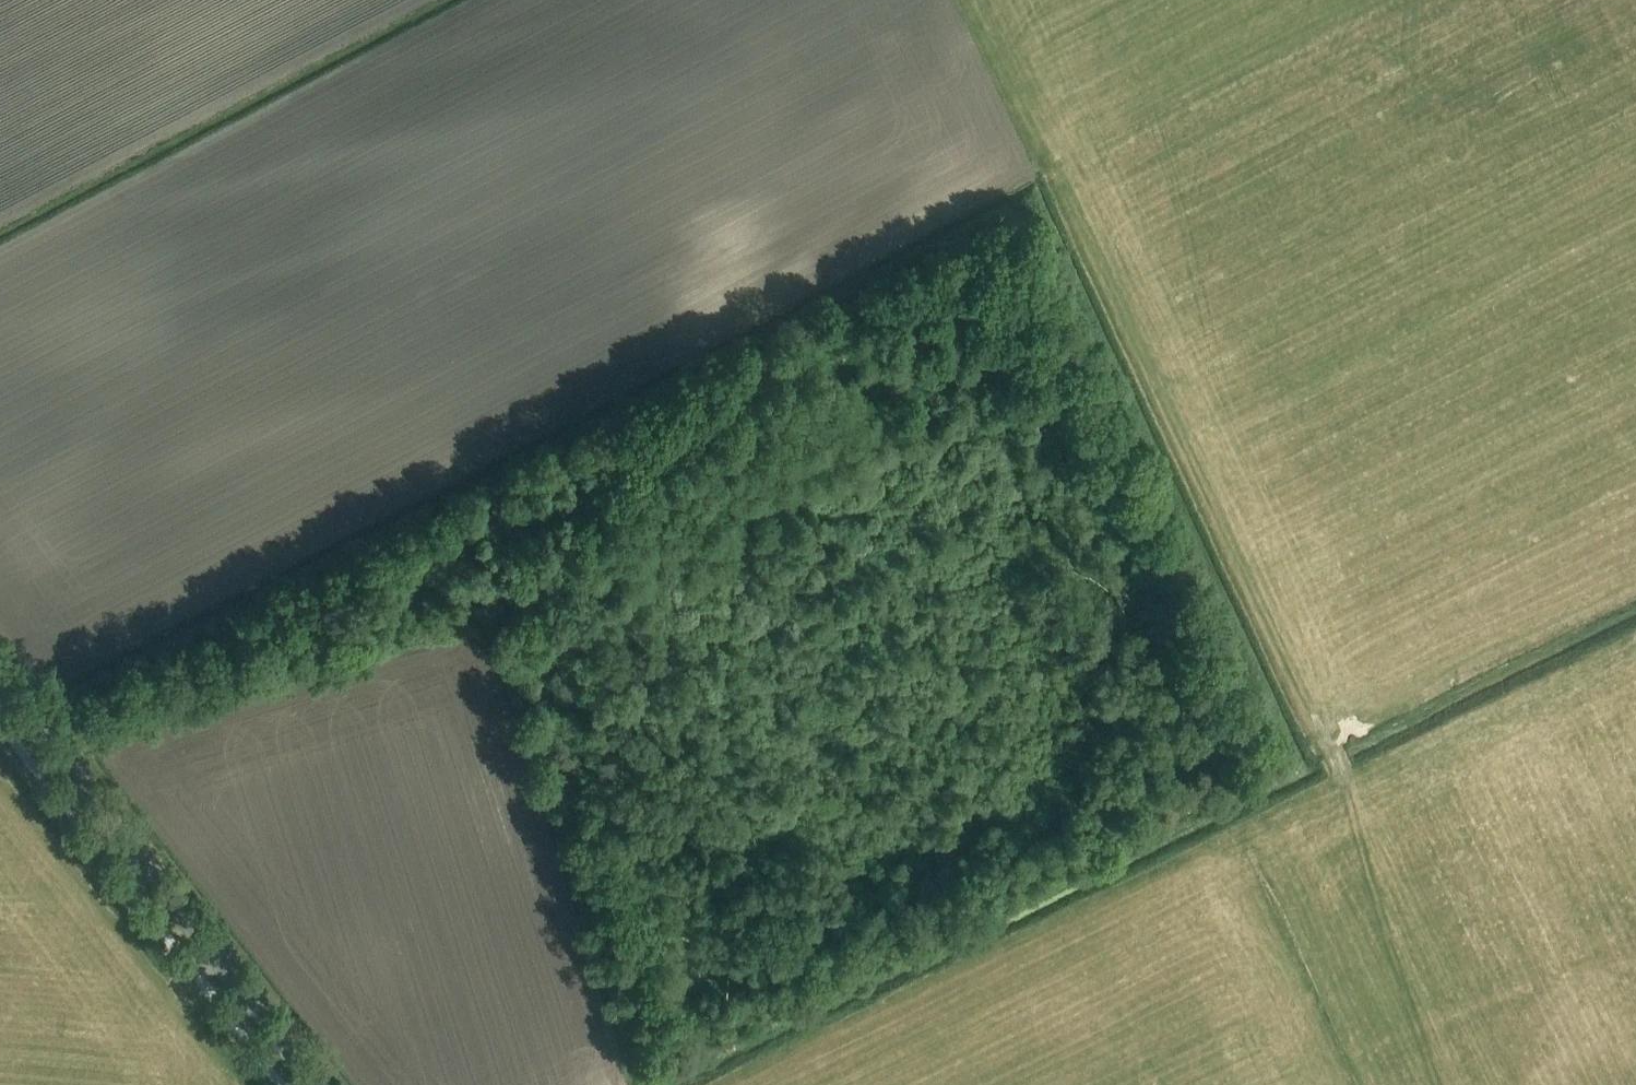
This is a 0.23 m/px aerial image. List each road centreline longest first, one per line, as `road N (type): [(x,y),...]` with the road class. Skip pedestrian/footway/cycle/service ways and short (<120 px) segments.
road 1 (tertiary): [(0,678),(318,1084)]

